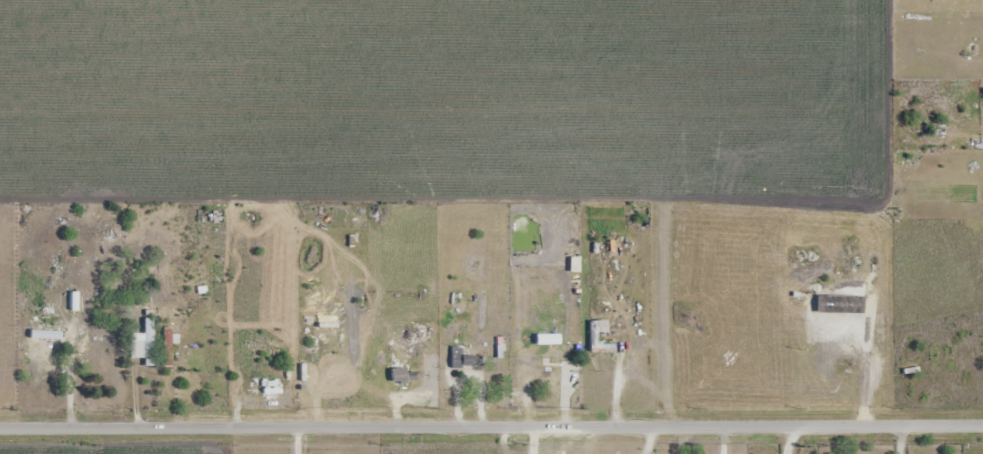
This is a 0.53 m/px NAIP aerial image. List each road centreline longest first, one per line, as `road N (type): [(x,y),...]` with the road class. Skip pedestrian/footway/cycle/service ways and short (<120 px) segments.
road 1 (residential): [(982,427),(0,428)]

